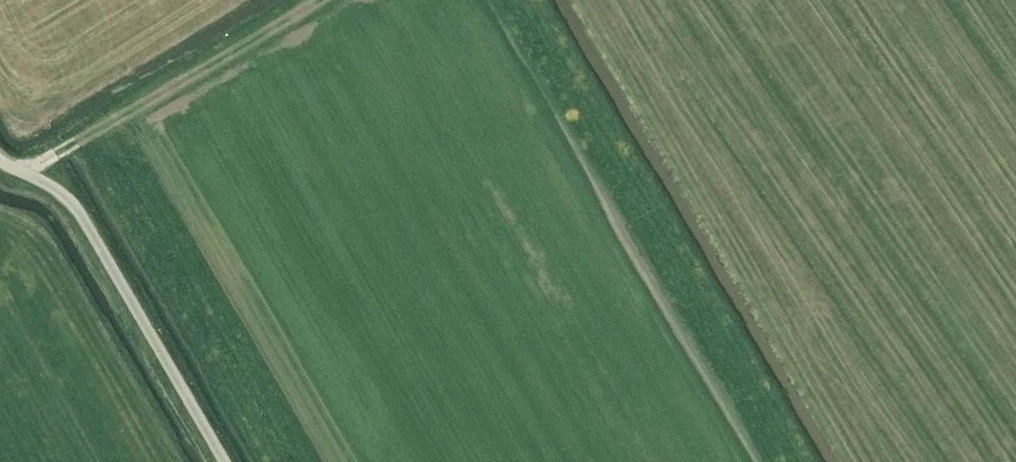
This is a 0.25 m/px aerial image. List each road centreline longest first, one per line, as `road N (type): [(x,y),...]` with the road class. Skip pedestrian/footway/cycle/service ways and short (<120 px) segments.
road 1 (unclassified): [(218,461),(45,164),(0,160)]

